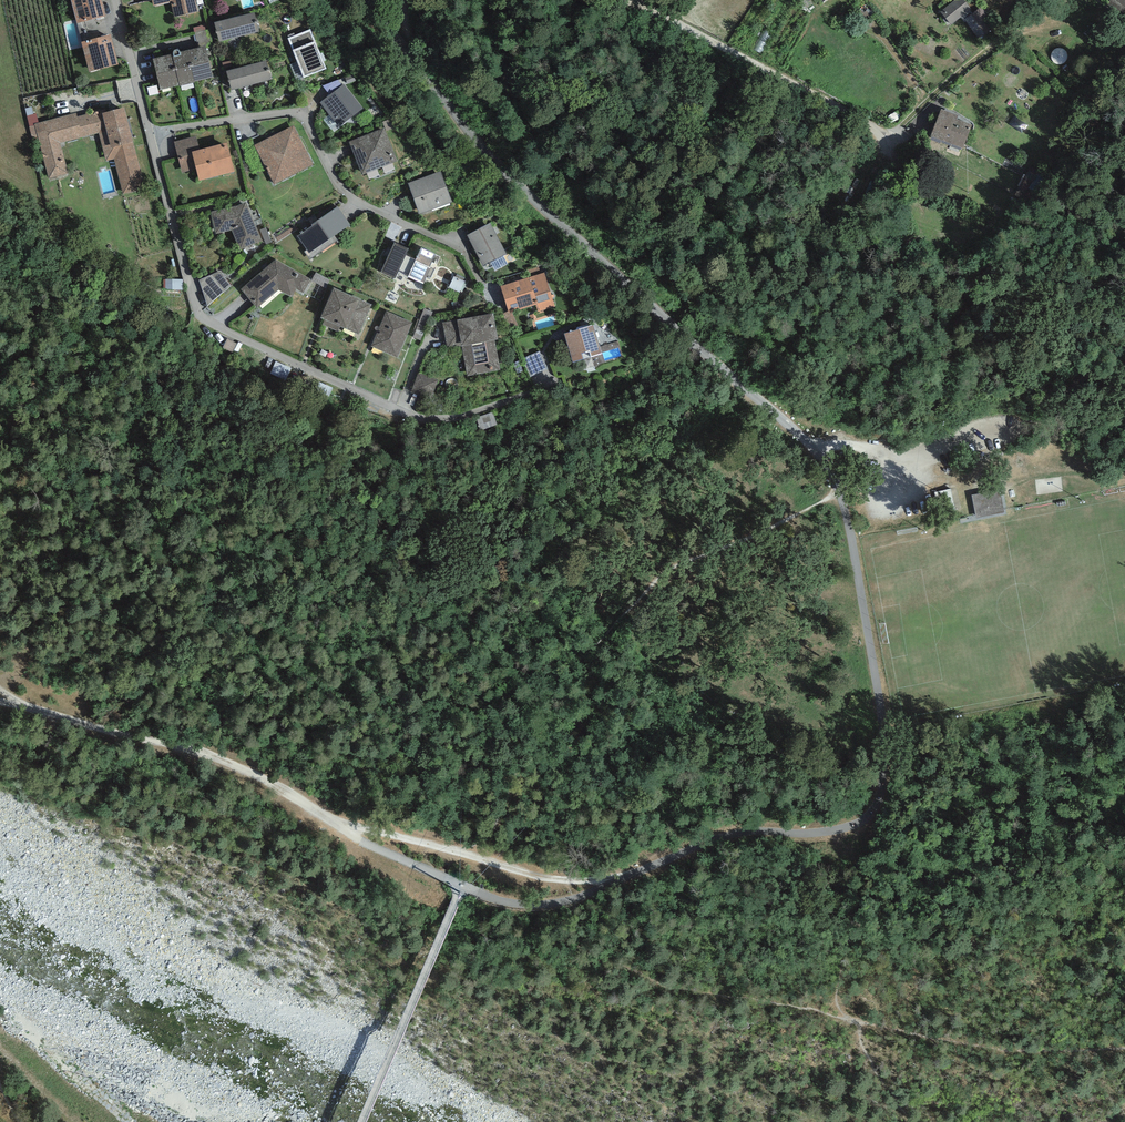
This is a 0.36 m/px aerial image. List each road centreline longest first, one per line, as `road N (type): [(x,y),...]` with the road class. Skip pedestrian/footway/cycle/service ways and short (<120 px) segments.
road 1 (track): [(374,0),(468,132),(812,449),(841,491)]
road 2 (track): [(841,491),(885,689),(880,803),(871,819),(814,834),(733,832),(625,878)]
road 3 (track): [(465,853),(492,831),(526,746),(571,672),(668,568),(841,491)]
road 4 (residential): [(154,128),(199,307),(415,415),(459,415)]
road 5 (residential): [(154,128),(301,112),(352,199),(467,249),(495,300)]
road 6 (track): [(628,0),(889,132),(936,90)]
road 7 (track): [(346,827),(198,750),(37,711)]
road 8 (track): [(463,886),(359,1121)]
road 9 (track): [(812,449),(842,437),(887,454),(990,424)]
road 10 (track): [(463,886),(534,904),(625,878)]
road 11 (track): [(625,878),(561,880),(465,853)]
road 12 (residential): [(119,0),(154,128)]
road 13 (track): [(346,827),(463,886)]
road 14 (track): [(465,853),(346,827)]

